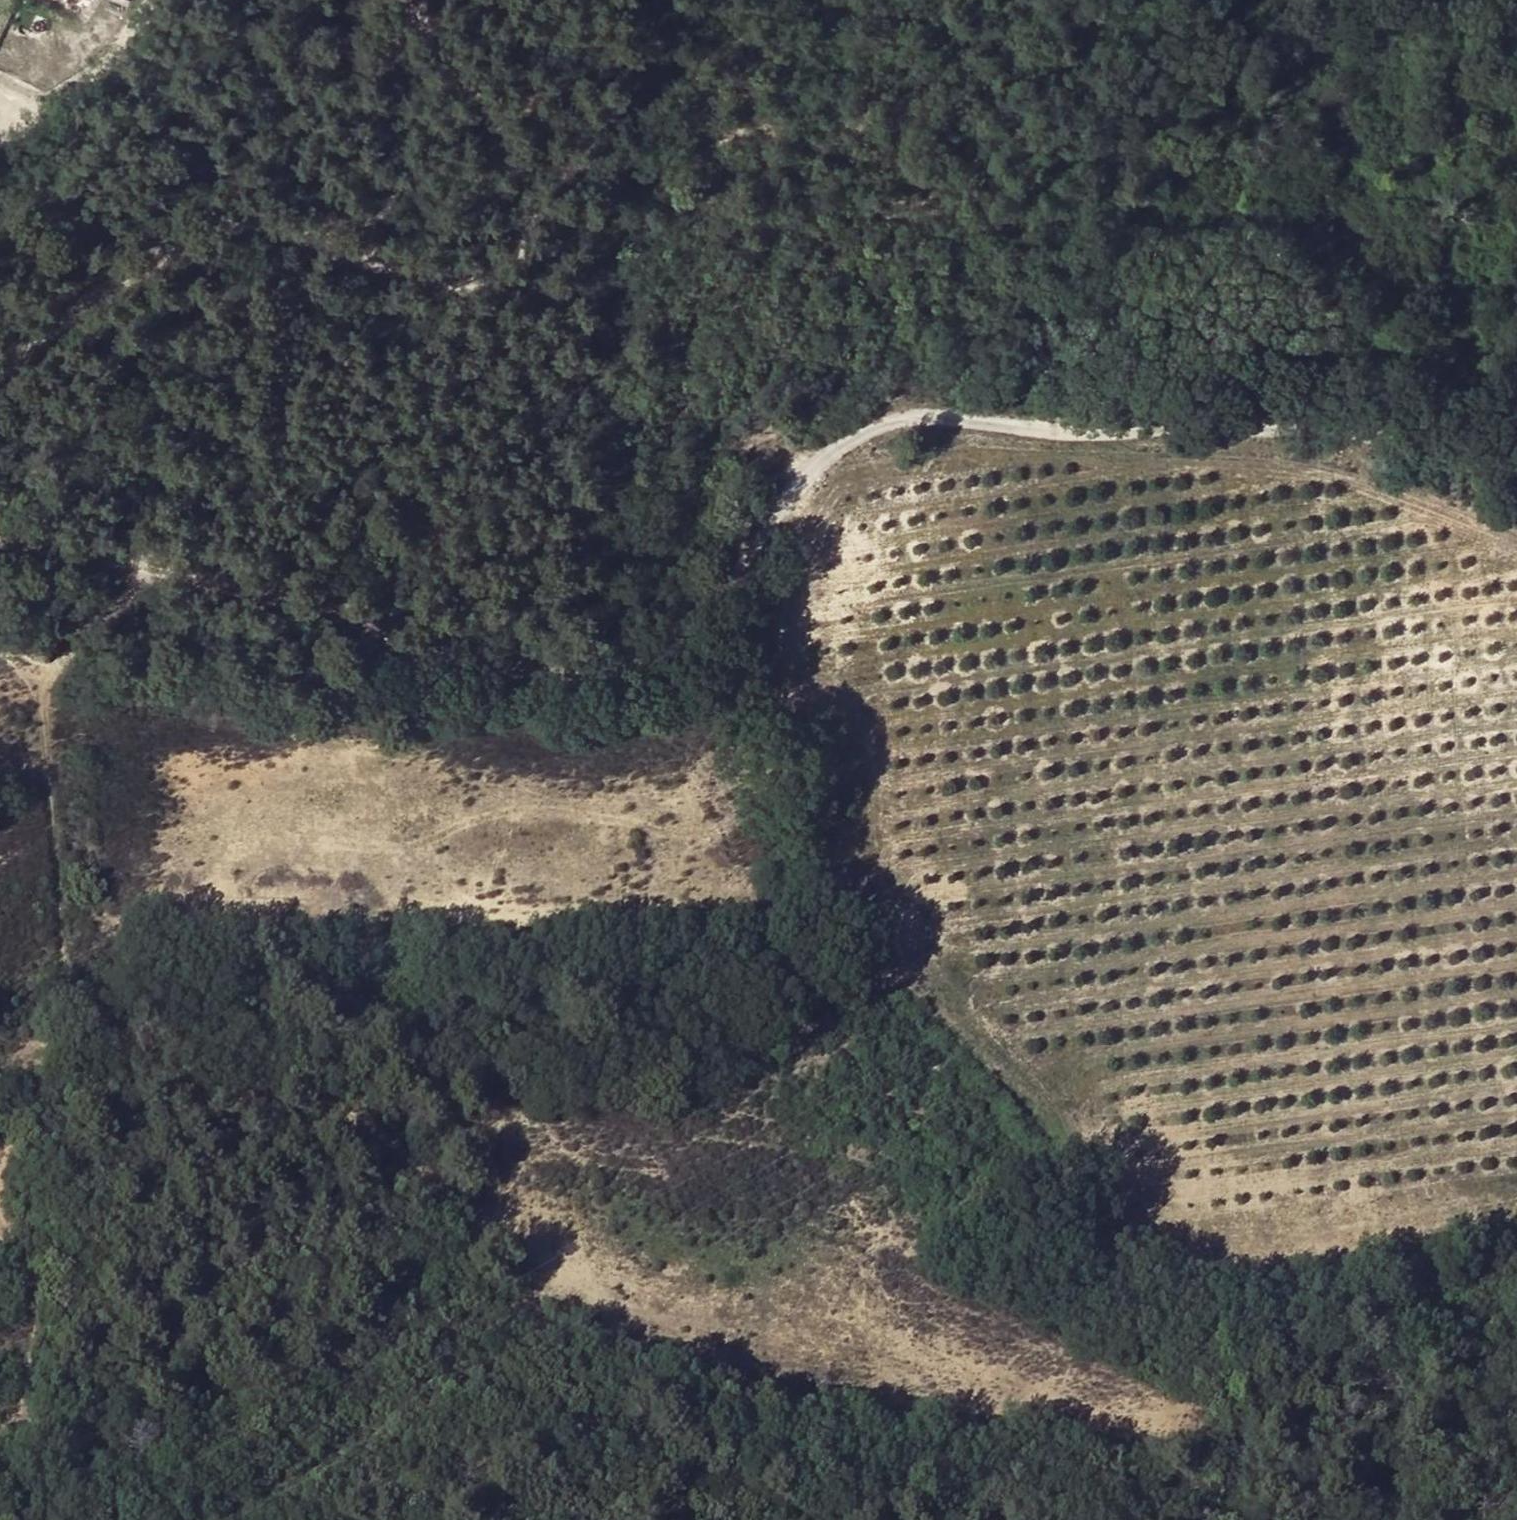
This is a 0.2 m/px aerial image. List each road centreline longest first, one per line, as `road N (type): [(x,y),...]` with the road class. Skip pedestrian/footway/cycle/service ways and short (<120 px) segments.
road 1 (track): [(1516,469),(1371,435),(1127,438),(945,420),(865,430),(807,475),(731,567),(570,645),(396,638),(0,535)]
road 2 (track): [(406,0),(501,123),(521,179),(522,238),(488,281),(412,282),(224,225),(154,233),(103,278),(0,407)]

